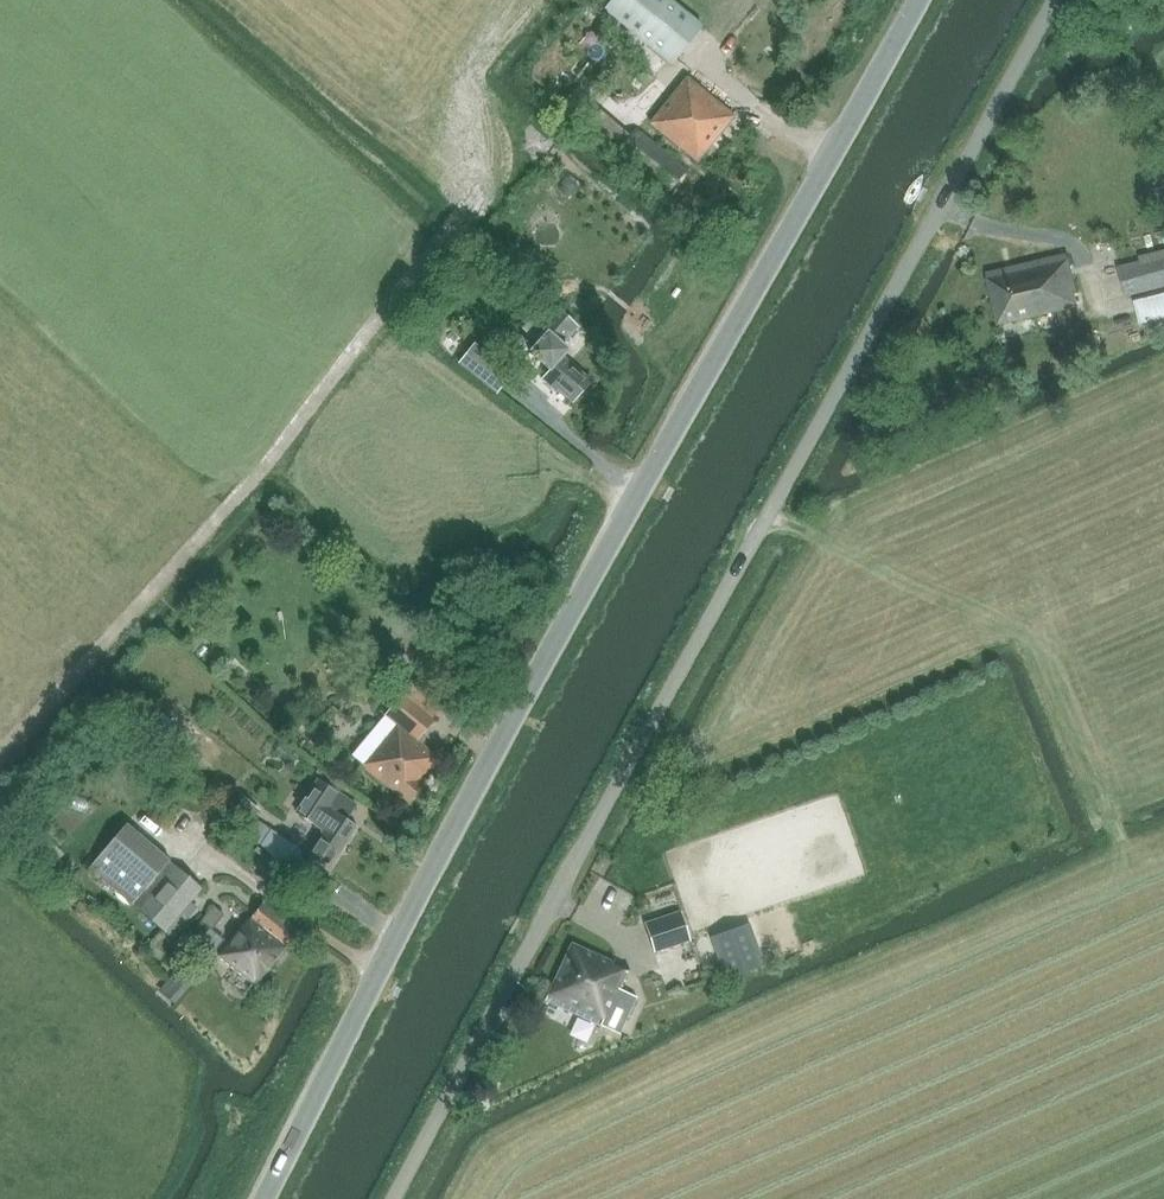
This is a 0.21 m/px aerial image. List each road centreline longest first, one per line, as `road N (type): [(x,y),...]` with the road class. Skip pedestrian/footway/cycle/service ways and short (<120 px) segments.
road 1 (unclassified): [(394,1198),(1059,0)]
road 2 (tertiary): [(263,1198),(632,503),(663,462),(918,0)]
road 3 (track): [(1137,883),(1027,639),(772,516)]
road 4 (track): [(508,440),(632,503)]

